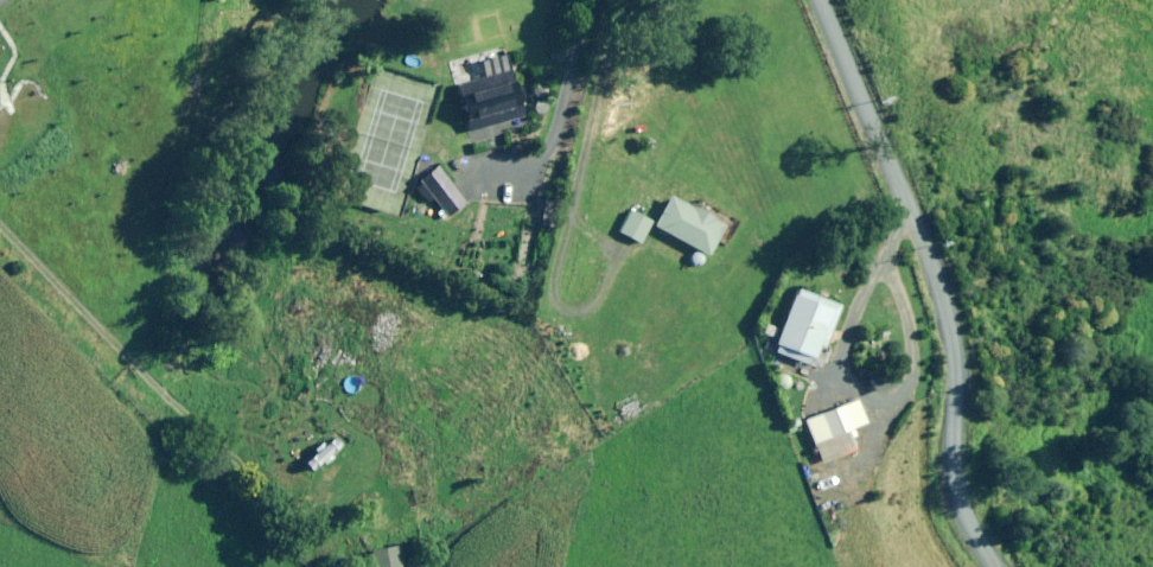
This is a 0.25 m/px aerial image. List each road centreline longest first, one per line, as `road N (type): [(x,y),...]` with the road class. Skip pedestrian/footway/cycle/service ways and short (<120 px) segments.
road 1 (track): [(627,0),(563,237),(549,343),(471,432),(388,495),(236,566)]
road 2 (unclassified): [(1000,566),(956,489),(958,383),(930,251),(828,0)]
road 3 (track): [(107,566),(0,446)]

